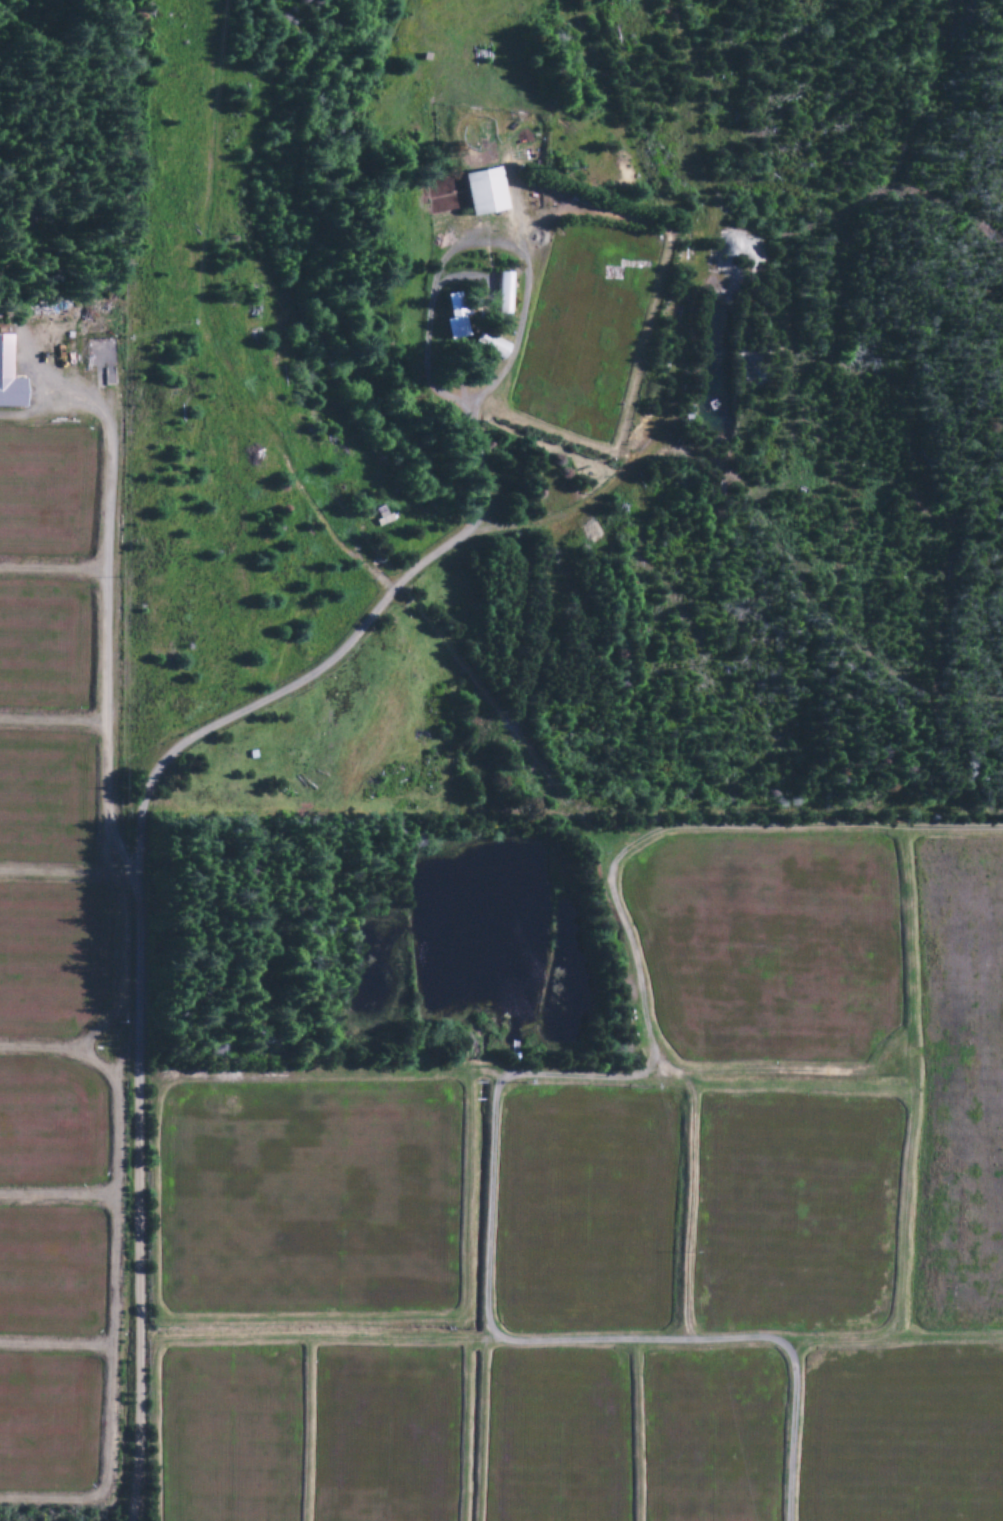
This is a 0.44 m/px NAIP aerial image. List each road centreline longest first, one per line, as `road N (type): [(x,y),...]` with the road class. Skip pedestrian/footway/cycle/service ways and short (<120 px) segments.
road 1 (track): [(786,1520),(792,1362),(769,1344),(683,1339),(689,1096),(653,1056),(607,887),(611,862),(632,841),(679,824),(1002,828)]

